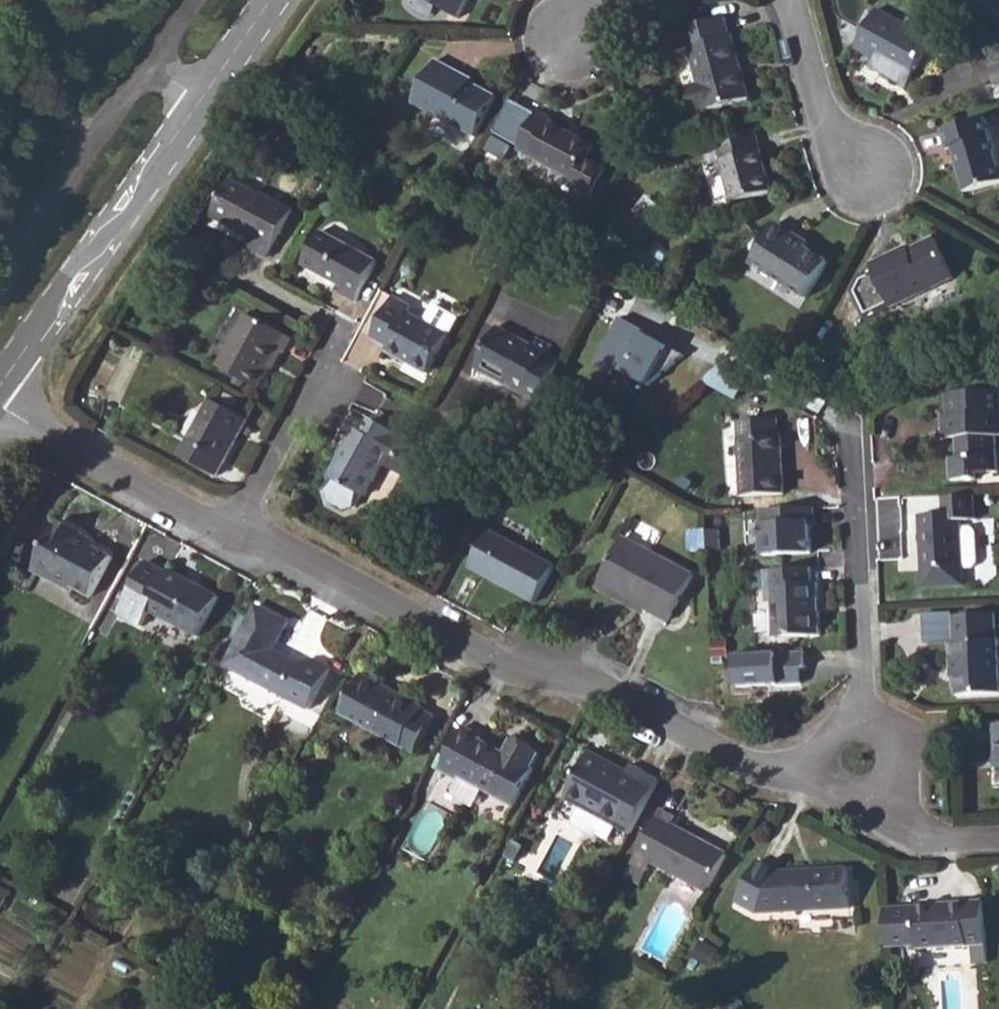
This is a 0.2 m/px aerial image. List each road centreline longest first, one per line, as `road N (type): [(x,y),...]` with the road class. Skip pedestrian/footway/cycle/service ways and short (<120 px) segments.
road 1 (residential): [(245,528),(527,673),(580,682),(751,773),(821,763)]
road 2 (tertiary): [(0,390),(206,103)]
road 3 (residential): [(856,436),(857,724)]
road 4 (residential): [(0,410),(216,528),(245,528)]
road 5 (residential): [(150,65),(0,268)]
road 6 (residential): [(245,528),(279,441),(338,333)]
road 7 (residential): [(874,178),(845,168),(790,0)]
road 8 (residential): [(885,786),(948,839),(998,837)]
road 9 (tertiary): [(206,103),(282,0)]

